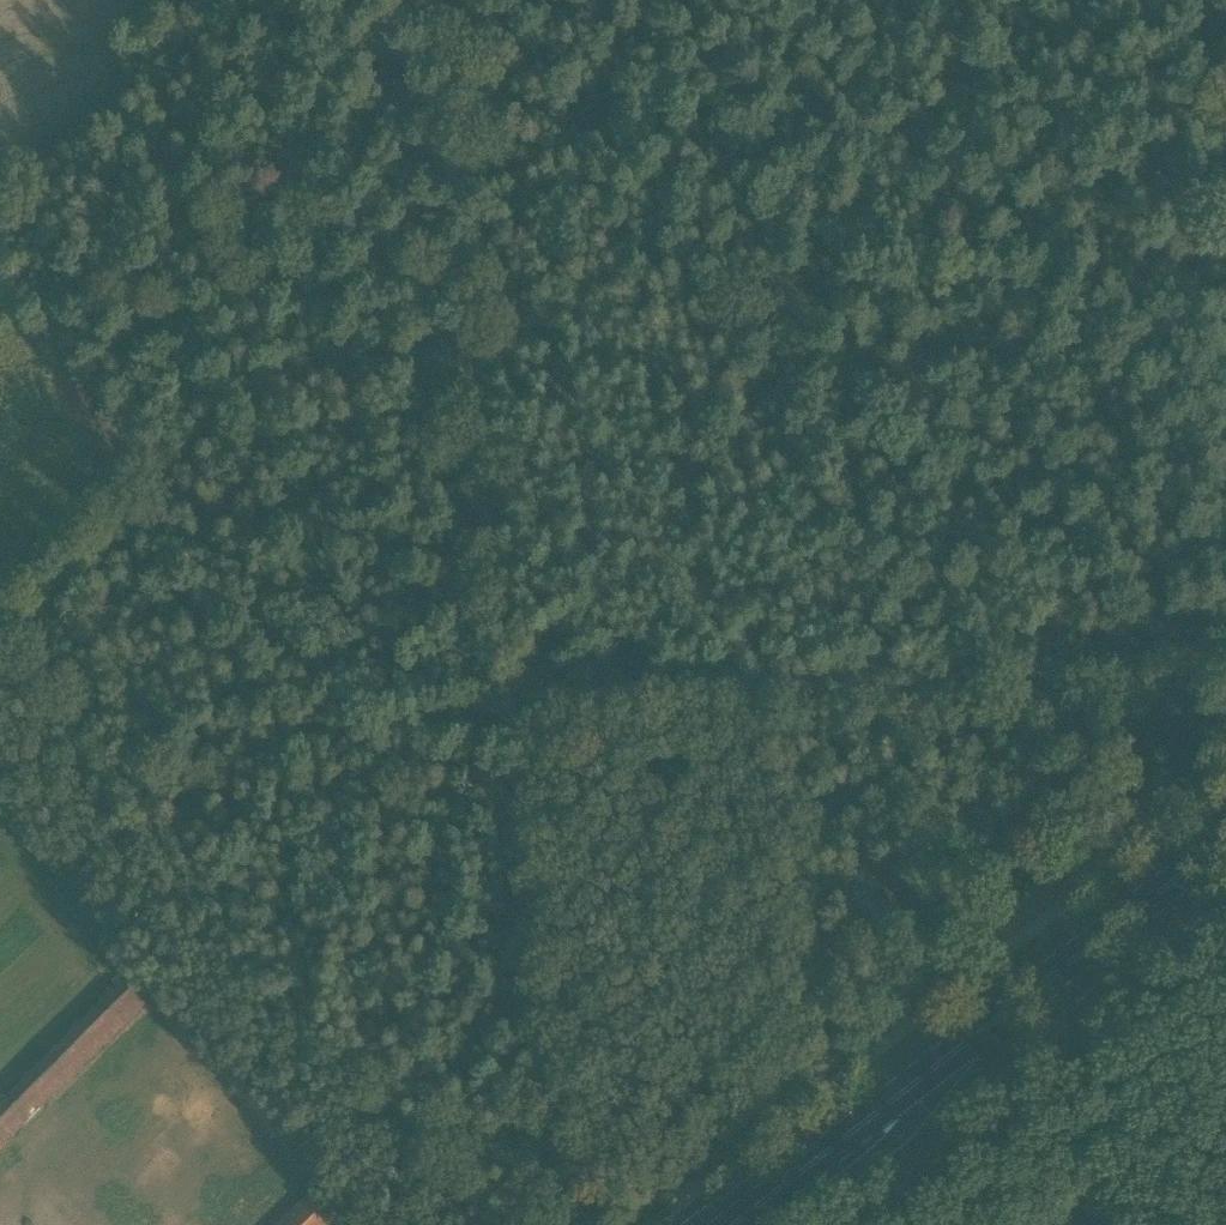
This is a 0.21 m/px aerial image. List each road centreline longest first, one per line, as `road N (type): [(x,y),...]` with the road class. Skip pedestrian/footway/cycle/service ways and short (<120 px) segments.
road 1 (track): [(1225,655),(539,700),(493,664),(464,354),(416,0)]
road 2 (primary): [(736,1224),(1225,841)]
road 3 (track): [(464,354),(250,390),(0,600)]

